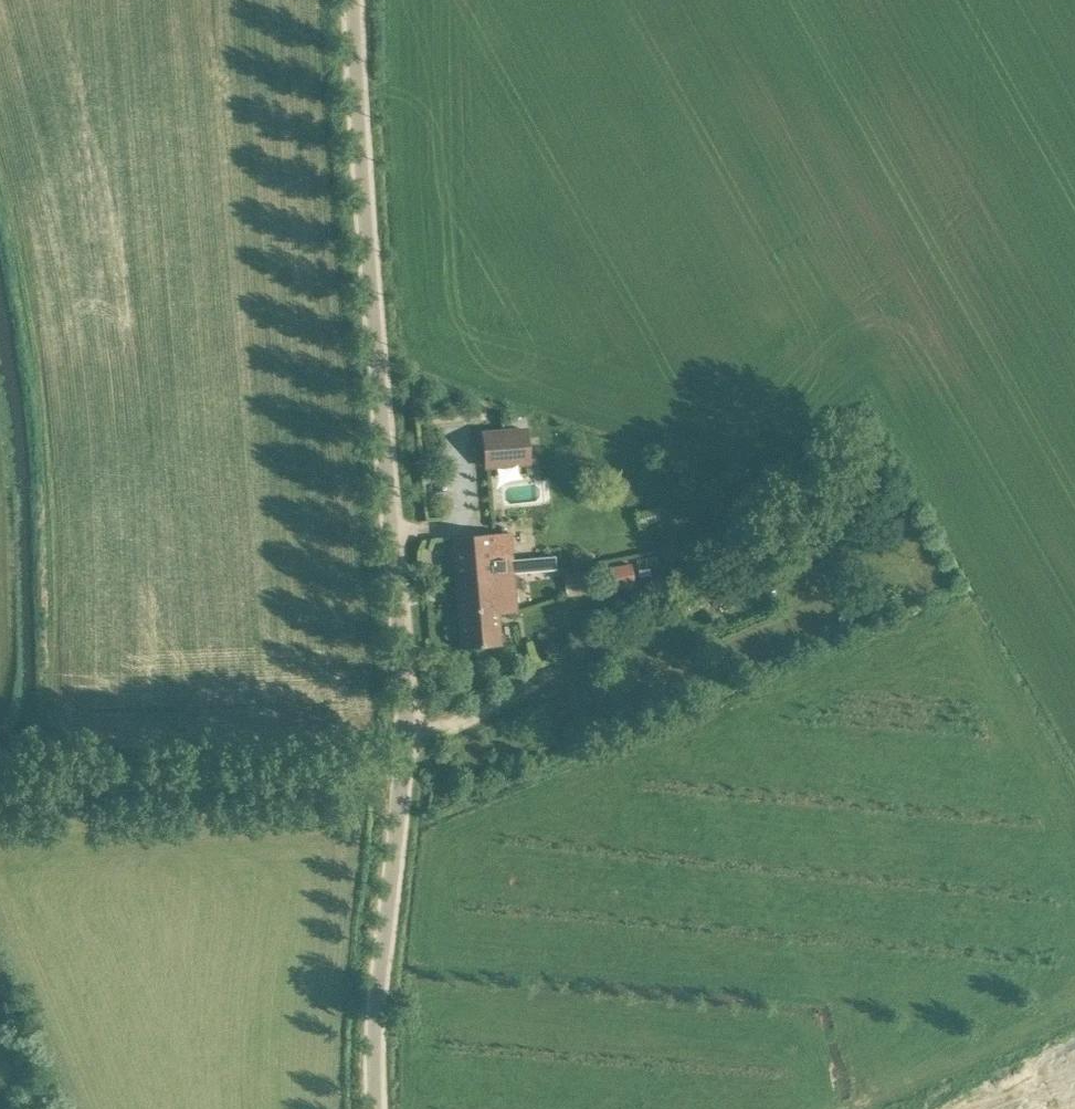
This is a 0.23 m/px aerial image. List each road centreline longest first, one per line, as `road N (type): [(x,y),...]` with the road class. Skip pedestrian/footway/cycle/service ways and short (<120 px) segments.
road 1 (unclassified): [(372,1108),(403,768),(357,0)]
road 2 (track): [(0,791),(403,768)]

